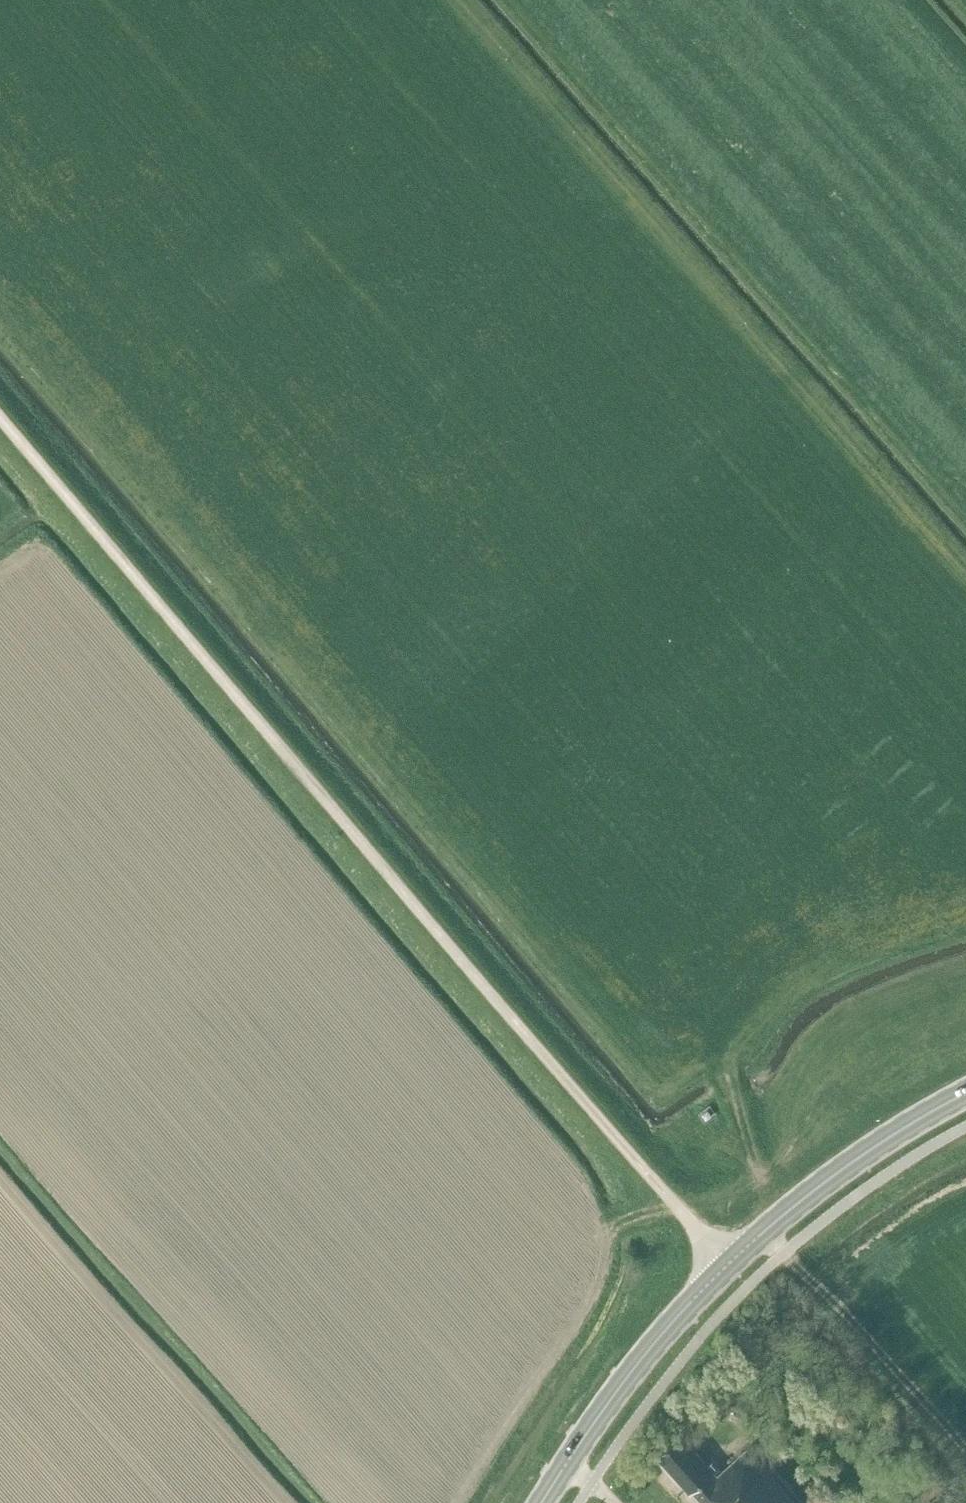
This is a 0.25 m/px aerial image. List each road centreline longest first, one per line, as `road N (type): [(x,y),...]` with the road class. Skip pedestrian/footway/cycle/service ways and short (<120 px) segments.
road 1 (unclassified): [(727,1265),(0,408)]
road 2 (primary): [(540,1502),(614,1393),(727,1265)]
road 3 (primary): [(727,1265),(826,1178),(965,1093)]

